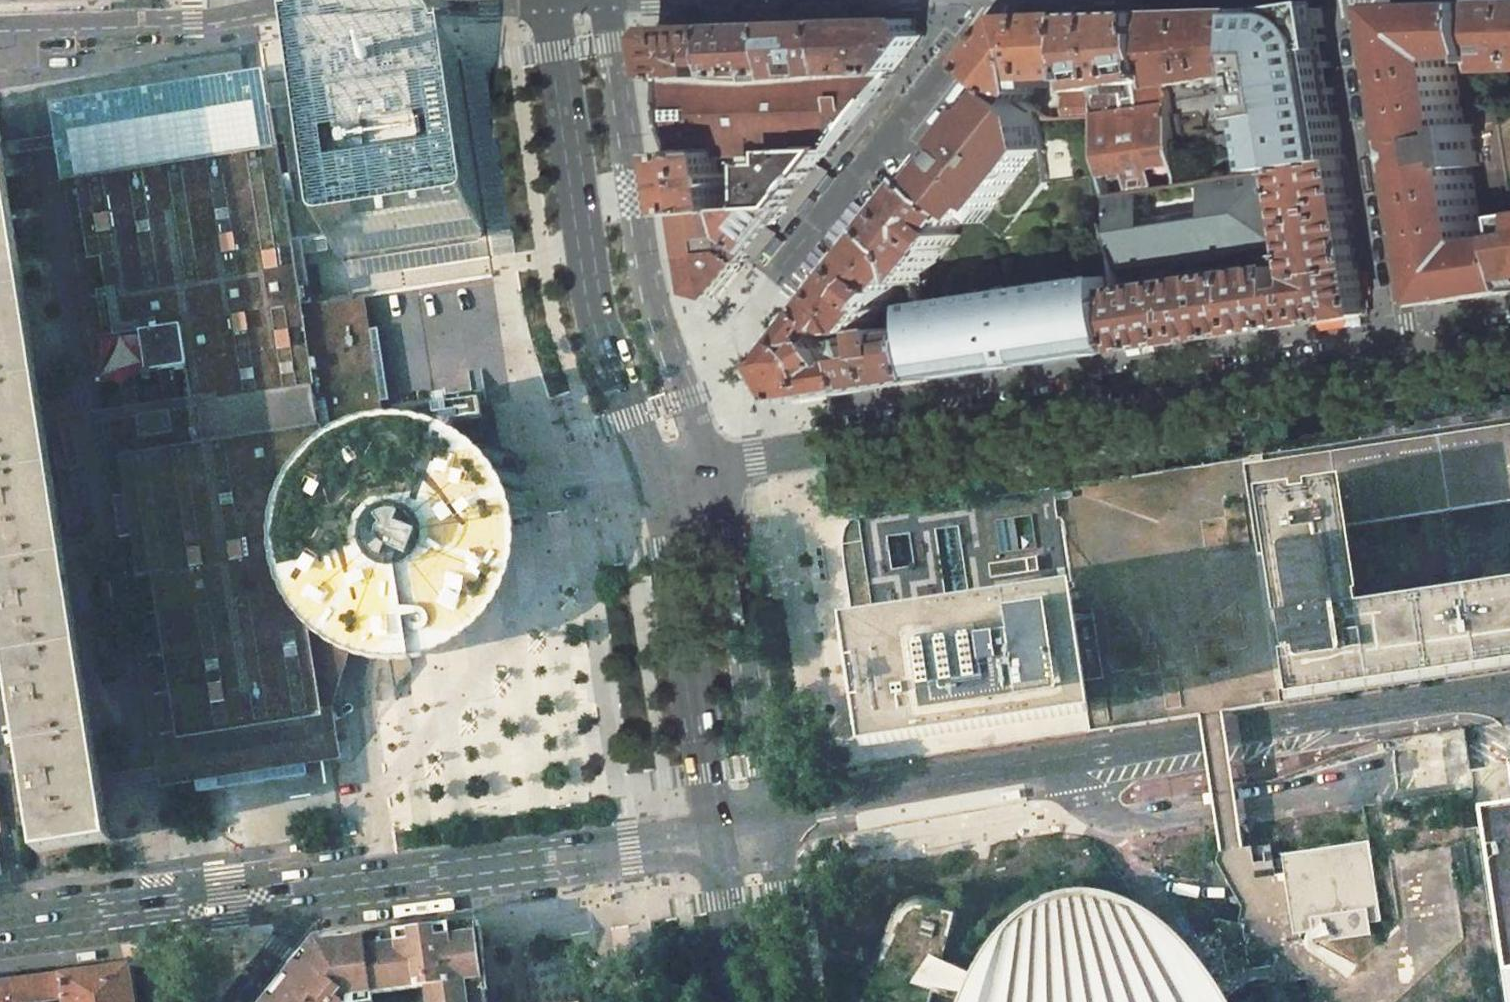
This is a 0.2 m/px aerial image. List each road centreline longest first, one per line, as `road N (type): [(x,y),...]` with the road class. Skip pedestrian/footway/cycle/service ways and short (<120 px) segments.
road 1 (secondary): [(720,837),(1509,707)]
road 2 (residential): [(1411,358),(789,455)]
road 3 (tertiary): [(0,22),(195,16),(283,4),(530,0)]
road 4 (primary): [(550,0),(606,346),(657,479)]
road 5 (secondary): [(317,890),(720,837)]
road 6 (residential): [(771,284),(1000,0)]
road 7 (primary): [(657,479),(675,542),(720,837)]
road 8 (residential): [(1411,358),(1355,0)]
road 9 (secondary): [(0,934),(317,890)]
road 10 (residential): [(789,455),(757,423),(738,362),(740,334),(771,284)]
road 11 (primary): [(720,837),(745,1001)]
road 12 (residential): [(228,1001),(317,890)]
road 13 (residential): [(789,455),(657,479)]

